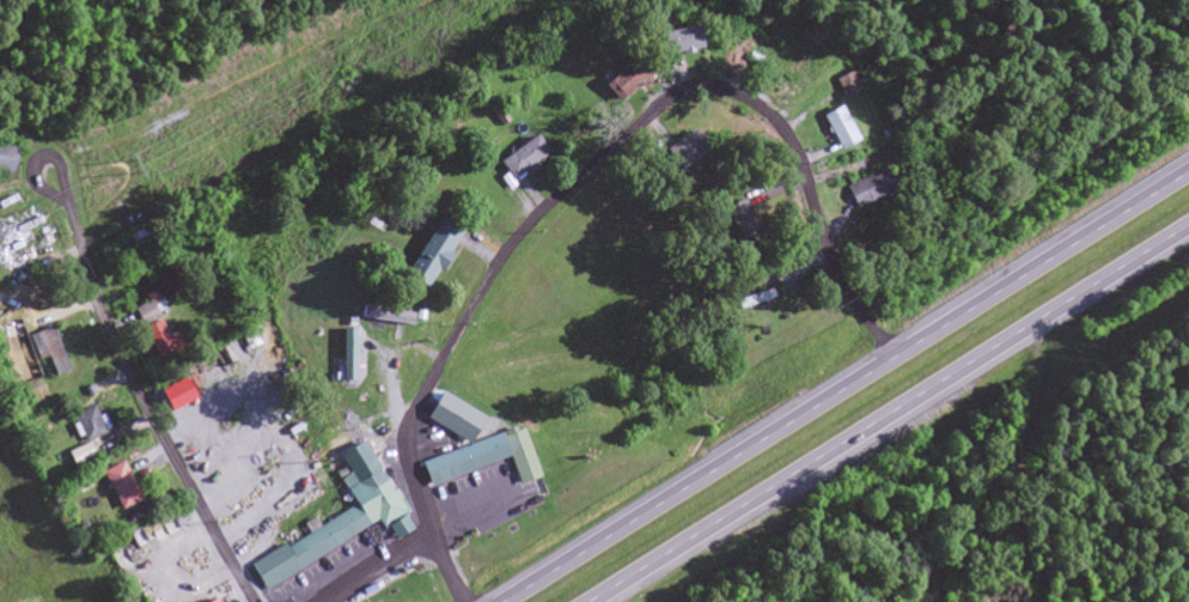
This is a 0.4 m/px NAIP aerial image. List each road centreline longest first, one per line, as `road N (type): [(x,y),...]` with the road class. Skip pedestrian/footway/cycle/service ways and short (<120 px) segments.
road 1 (primary): [(1188,171),(503,601)]
road 2 (primary): [(597,601),(1188,229)]
road 3 (residential): [(469,601),(419,501),(408,439),(417,401),(523,230),(626,134),(705,89)]
road 4 (residential): [(253,601),(112,355),(57,176)]
road 5 (residential): [(705,89),(761,108),(789,139),(841,268),(895,357)]

